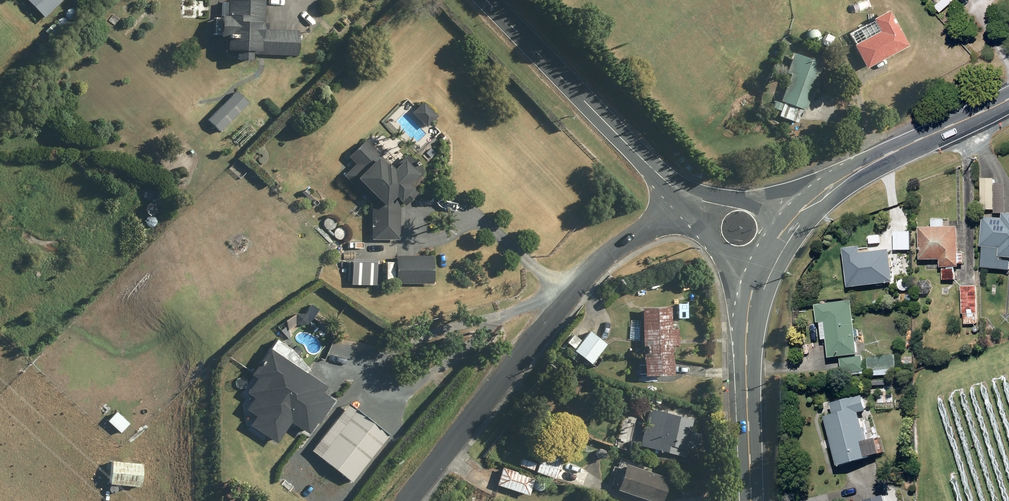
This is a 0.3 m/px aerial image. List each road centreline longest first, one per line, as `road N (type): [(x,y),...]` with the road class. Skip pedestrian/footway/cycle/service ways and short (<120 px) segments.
road 1 (unclassified): [(684,199),(570,298),(399,500)]
road 2 (tertiary): [(479,0),(684,199)]
road 3 (tertiary): [(1008,105),(855,170),(792,221)]
road 4 (tertiary): [(755,278),(746,328),(750,500)]

